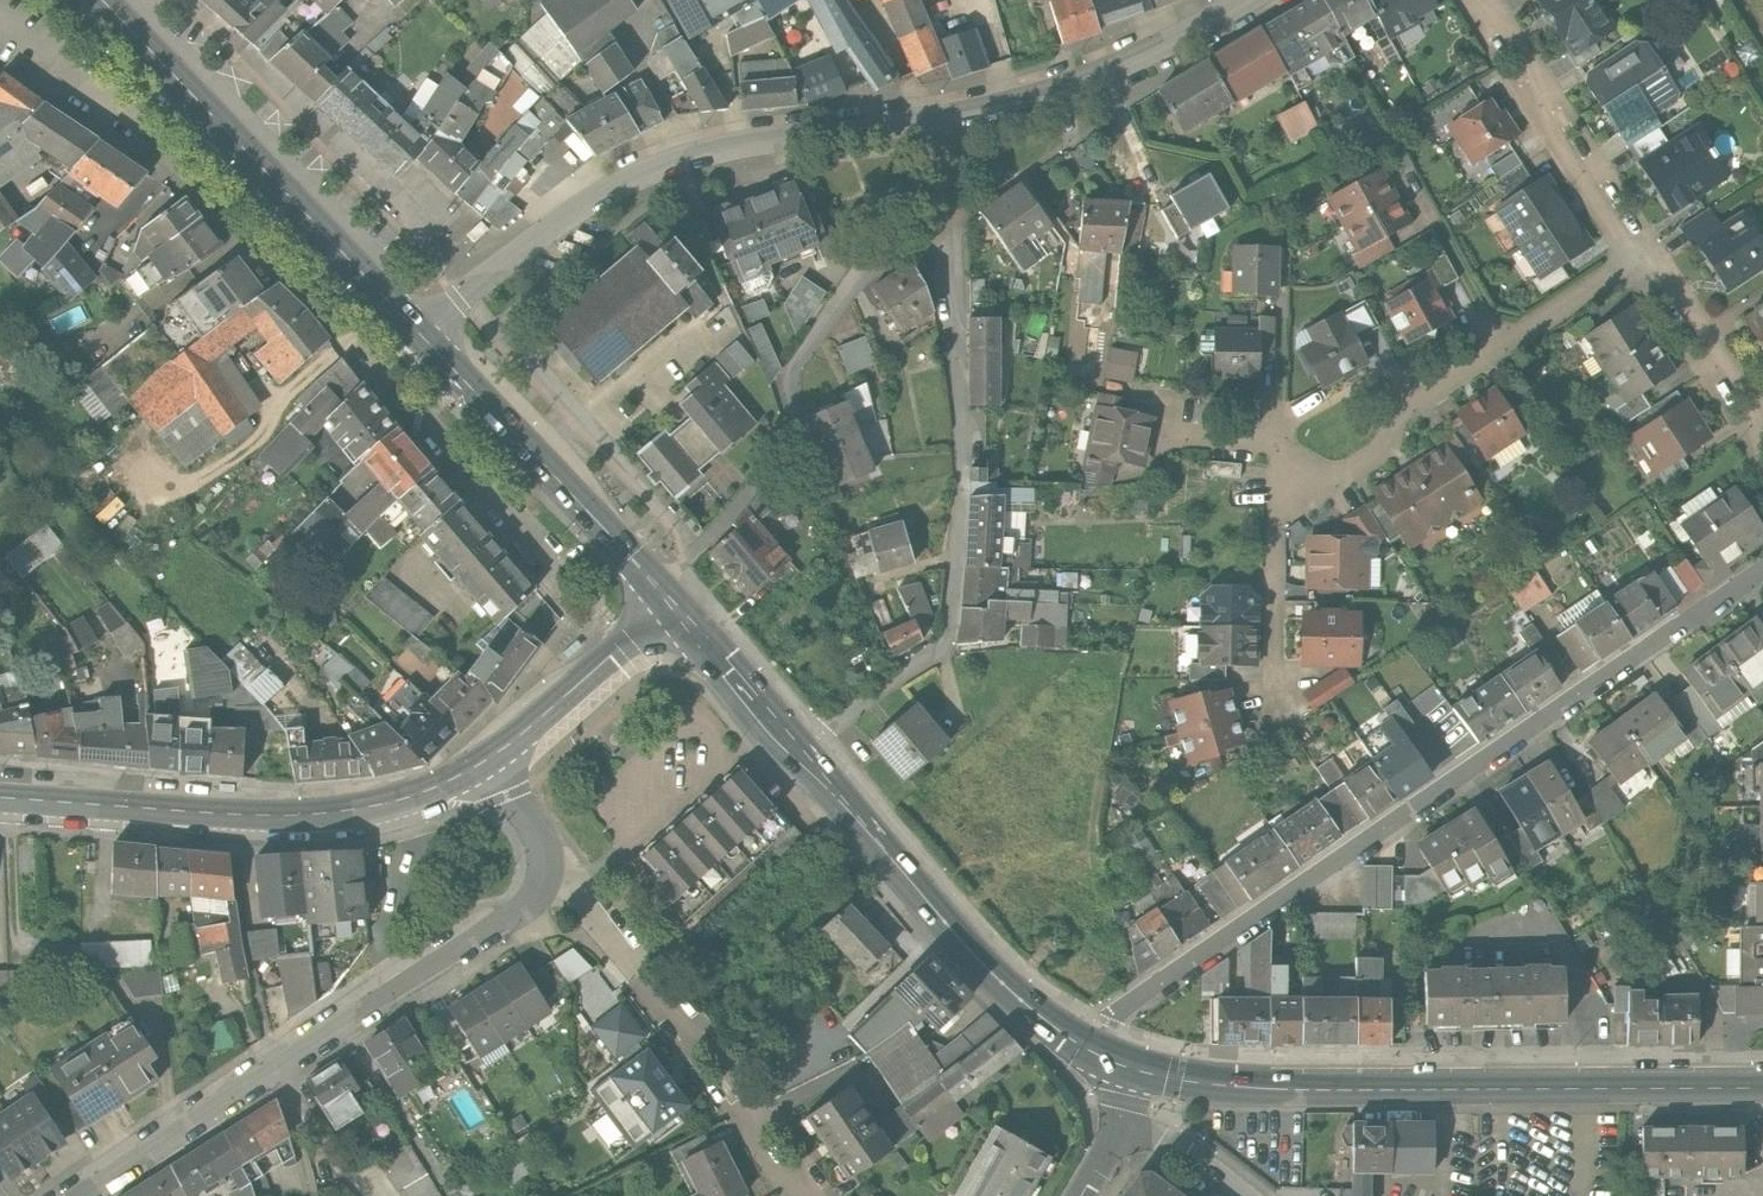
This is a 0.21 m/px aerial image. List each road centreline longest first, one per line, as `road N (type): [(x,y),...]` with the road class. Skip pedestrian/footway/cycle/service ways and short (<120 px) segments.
road 1 (residential): [(1096,1054),(1114,1015),(1762,570)]
road 2 (secondary): [(1140,1072),(1296,1090),(1762,1088)]
road 3 (residential): [(948,208),(964,465),(951,632),(923,667),(804,748)]
road 4 (residential): [(410,323),(632,186),(732,153),(948,117)]
road 5 (residential): [(948,208),(864,268),(785,382),(800,437),(658,588)]
road 6 (secondary): [(0,798),(233,814),(356,808),(423,790),(488,757)]
road 7 (secondary): [(103,0),(410,323)]
road 8 (residential): [(543,877),(576,889),(640,975),(709,1043),(747,1095),(754,1145),(768,1167),(814,1195)]
road 9 (secondary): [(804,748),(960,942),(1014,994),(1096,1054)]
road 10 (residential): [(1640,260),(1474,364),(1359,478),(1301,479)]
road 11 (secondary): [(410,323),(658,588)]
road 12 (residential): [(543,877),(515,915),(270,1074)]
road 13 (residential): [(948,117),(1117,72),(1251,0)]
road 14 (residential): [(1640,260),(1463,0)]
road 15 (track): [(233,814),(248,962),(264,1037),(283,1066)]
road 16 (secondary): [(488,757),(674,605)]
road 17 (residential): [(1301,479),(1276,510),(1270,698)]
road 18 (residential): [(1762,448),(1640,260)]
road 19 (residential): [(270,1074),(91,1195)]
road 20 (secondary): [(674,605),(804,748)]
road 21 (residential): [(1301,479),(1276,445),(1169,434)]
road 22 (residential): [(1132,1114),(1241,1195)]
road 23 (residential): [(488,757),(542,842),(543,877)]
road 24 (residential): [(270,1074),(311,1195)]

